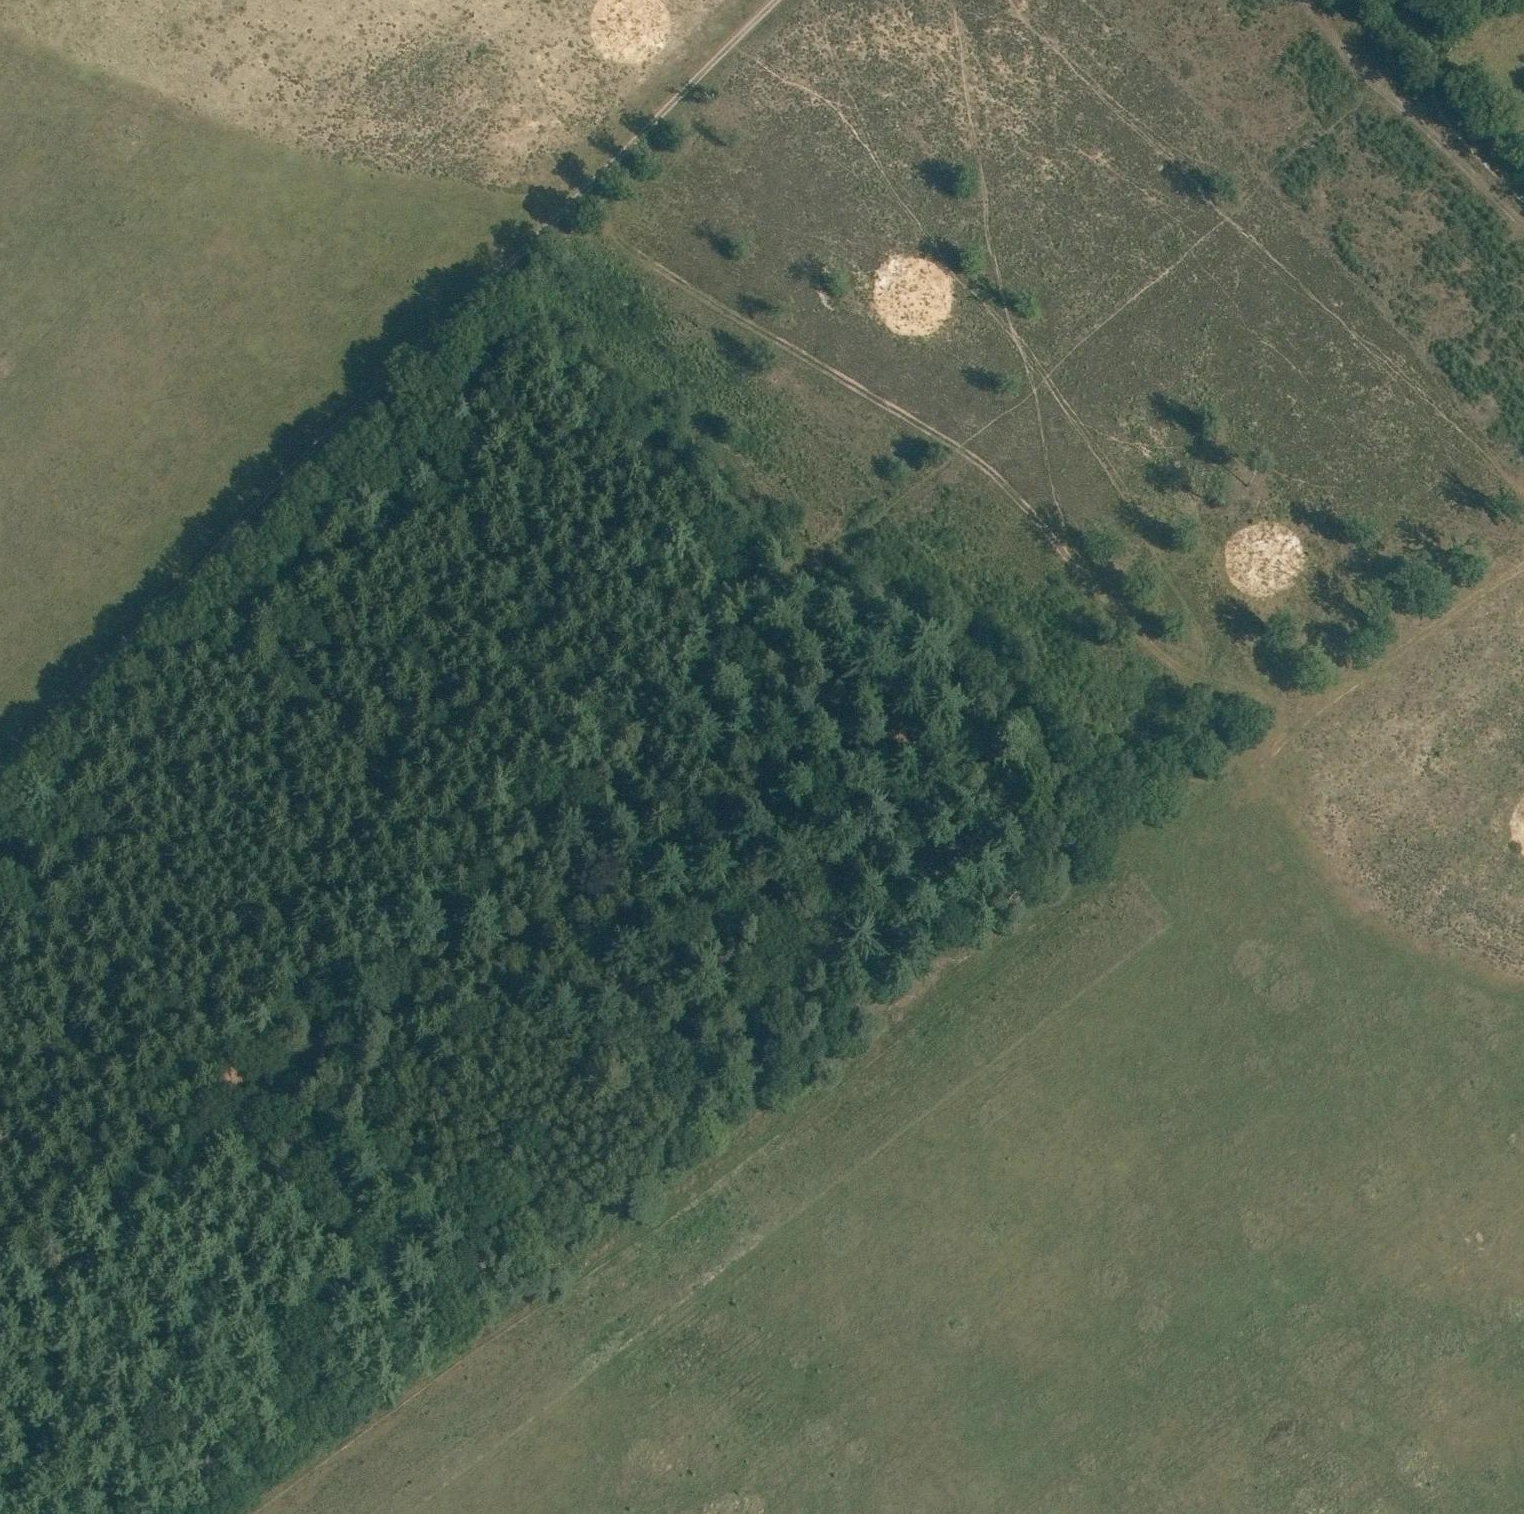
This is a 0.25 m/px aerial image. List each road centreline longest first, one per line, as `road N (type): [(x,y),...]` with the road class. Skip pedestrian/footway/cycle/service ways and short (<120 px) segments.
road 1 (track): [(775,0),(0,768)]
road 2 (track): [(1305,0),(1359,72),(1523,226)]

